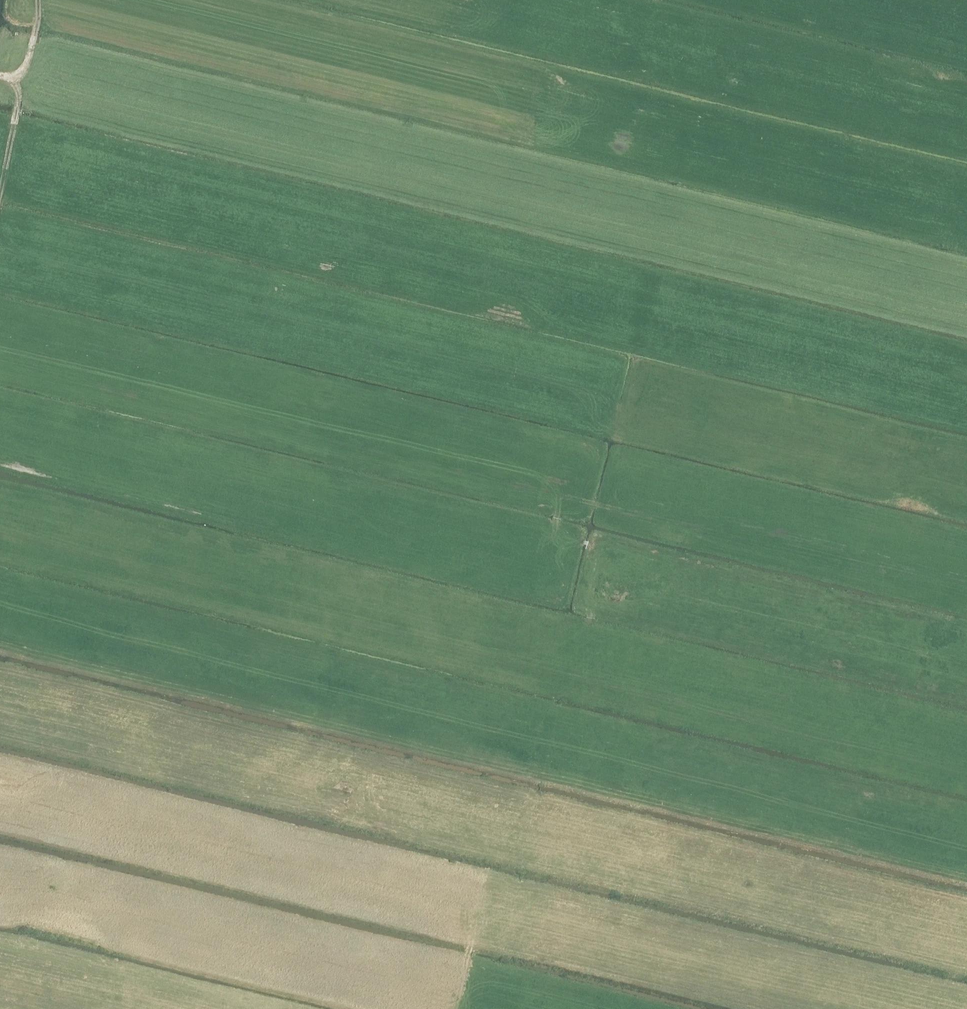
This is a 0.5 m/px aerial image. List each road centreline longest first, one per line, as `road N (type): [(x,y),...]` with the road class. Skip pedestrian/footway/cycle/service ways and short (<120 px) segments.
road 1 (track): [(3,76),(19,90),(19,108),(0,191)]

